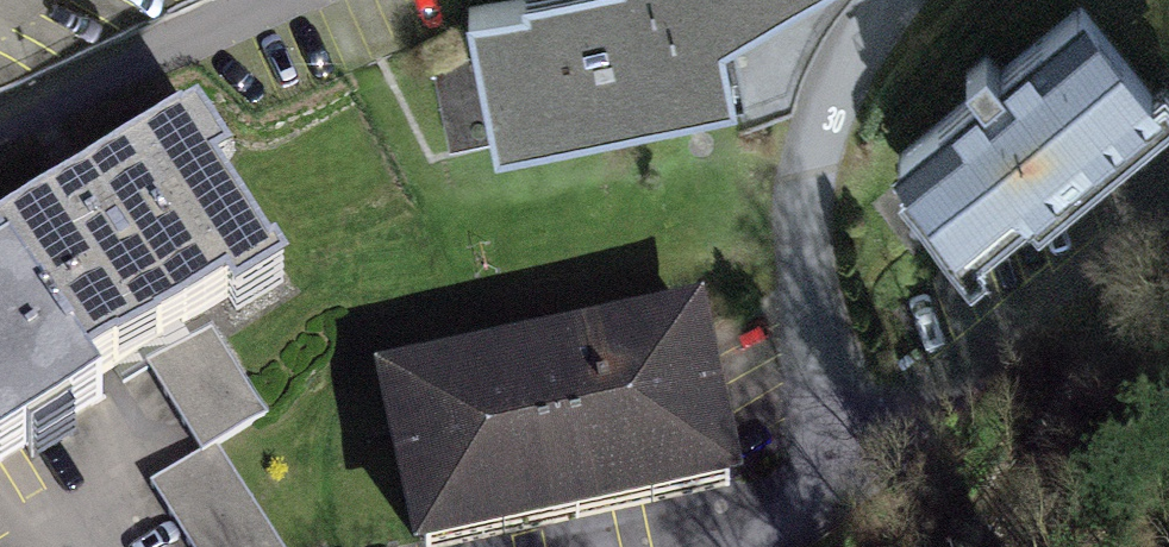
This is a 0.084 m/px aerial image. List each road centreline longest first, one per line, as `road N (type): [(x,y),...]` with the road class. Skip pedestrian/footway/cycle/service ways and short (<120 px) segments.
road 1 (residential): [(884,0),(824,122),(812,204),(827,368),(860,490)]
road 2 (residential): [(1168,216),(860,490)]
road 3 (residential): [(275,0),(0,122)]

